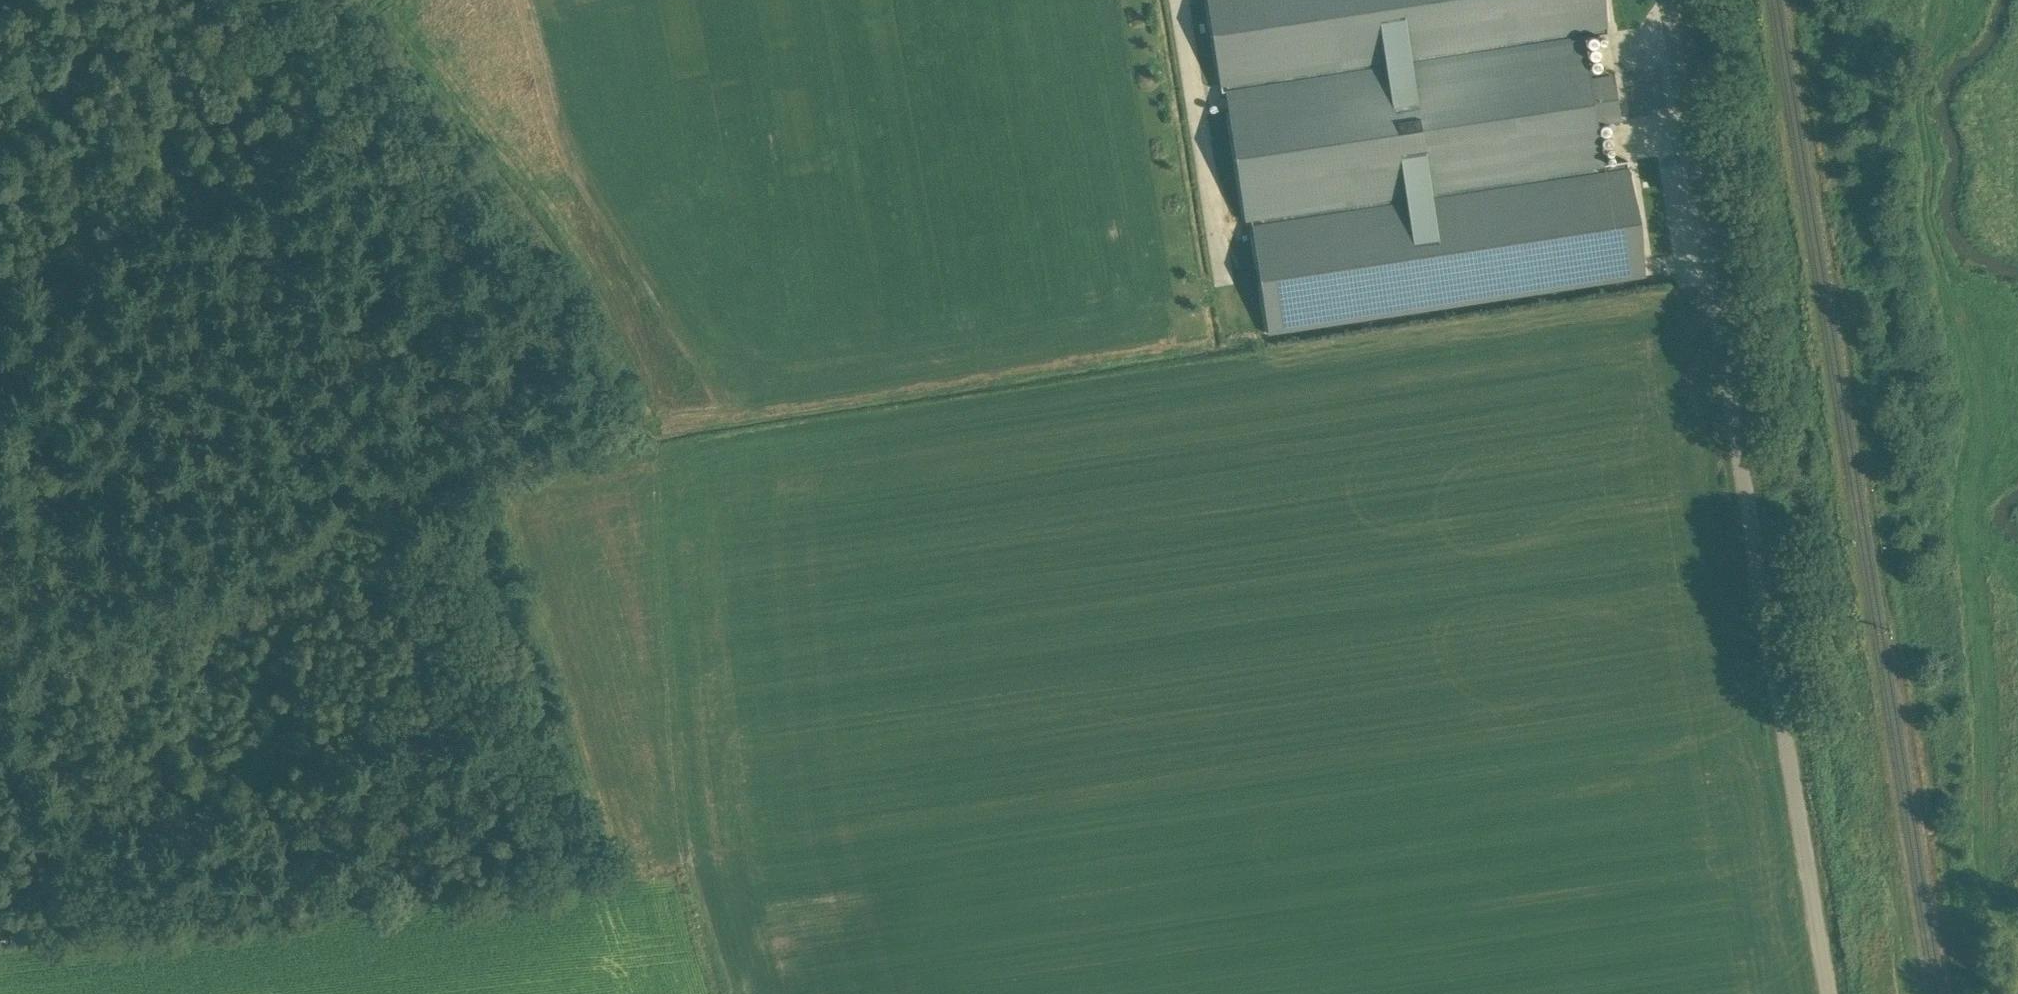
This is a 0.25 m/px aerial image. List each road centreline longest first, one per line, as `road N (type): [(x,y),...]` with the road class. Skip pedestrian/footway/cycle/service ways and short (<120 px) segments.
road 1 (unclassified): [(1829,993),(1667,0)]

